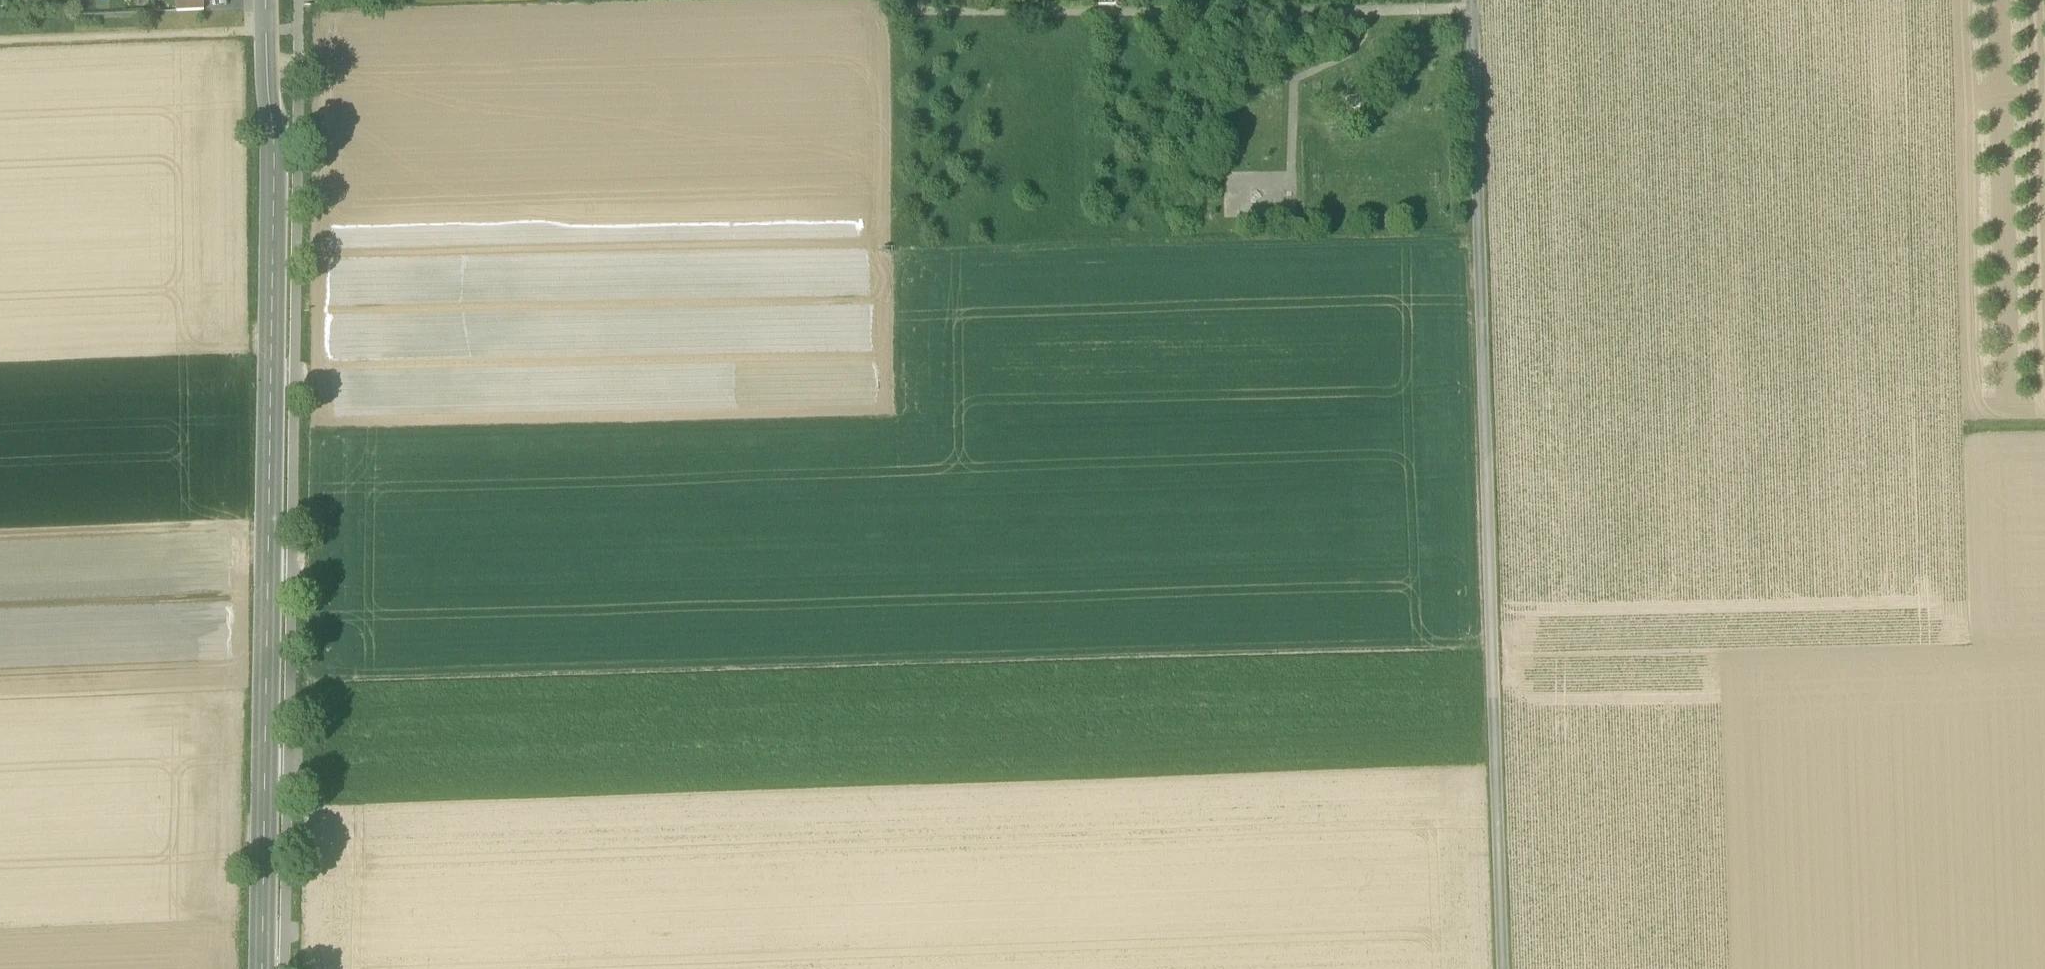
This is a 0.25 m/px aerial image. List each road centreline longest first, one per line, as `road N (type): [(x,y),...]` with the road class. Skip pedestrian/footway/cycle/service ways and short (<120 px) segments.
road 1 (residential): [(1469,0),(1500,968)]
road 2 (tertiary): [(268,0),(274,162),(263,968)]

